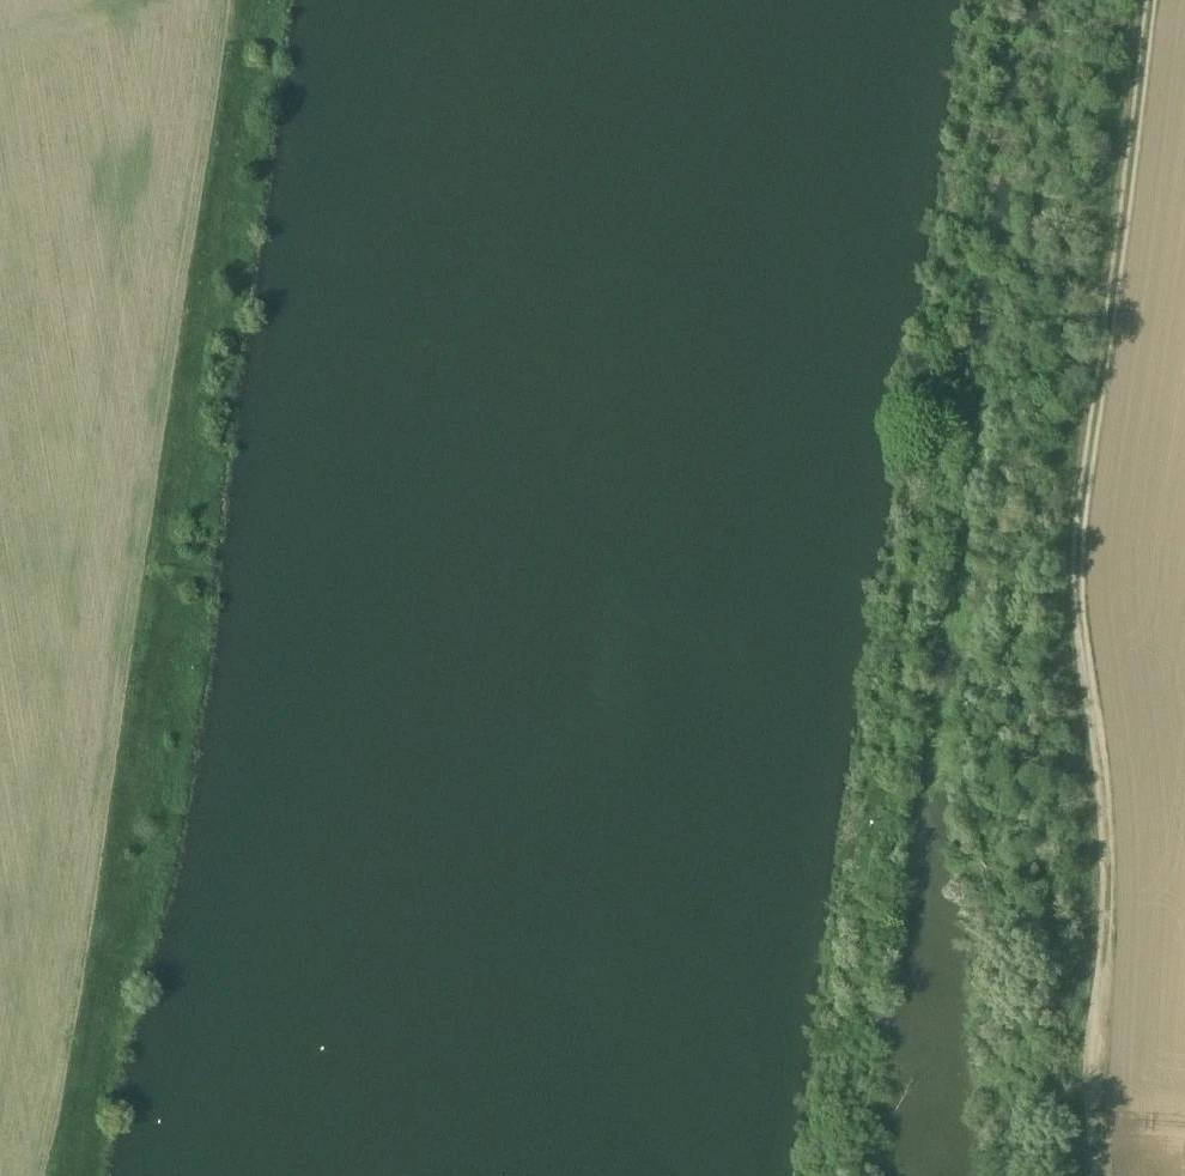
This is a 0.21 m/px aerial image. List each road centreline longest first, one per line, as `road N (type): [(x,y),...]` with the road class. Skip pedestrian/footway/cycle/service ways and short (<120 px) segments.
road 1 (track): [(1152,0),(1079,529),(1077,592),(1108,803),(1111,882),(1095,1093),(1102,1175)]

